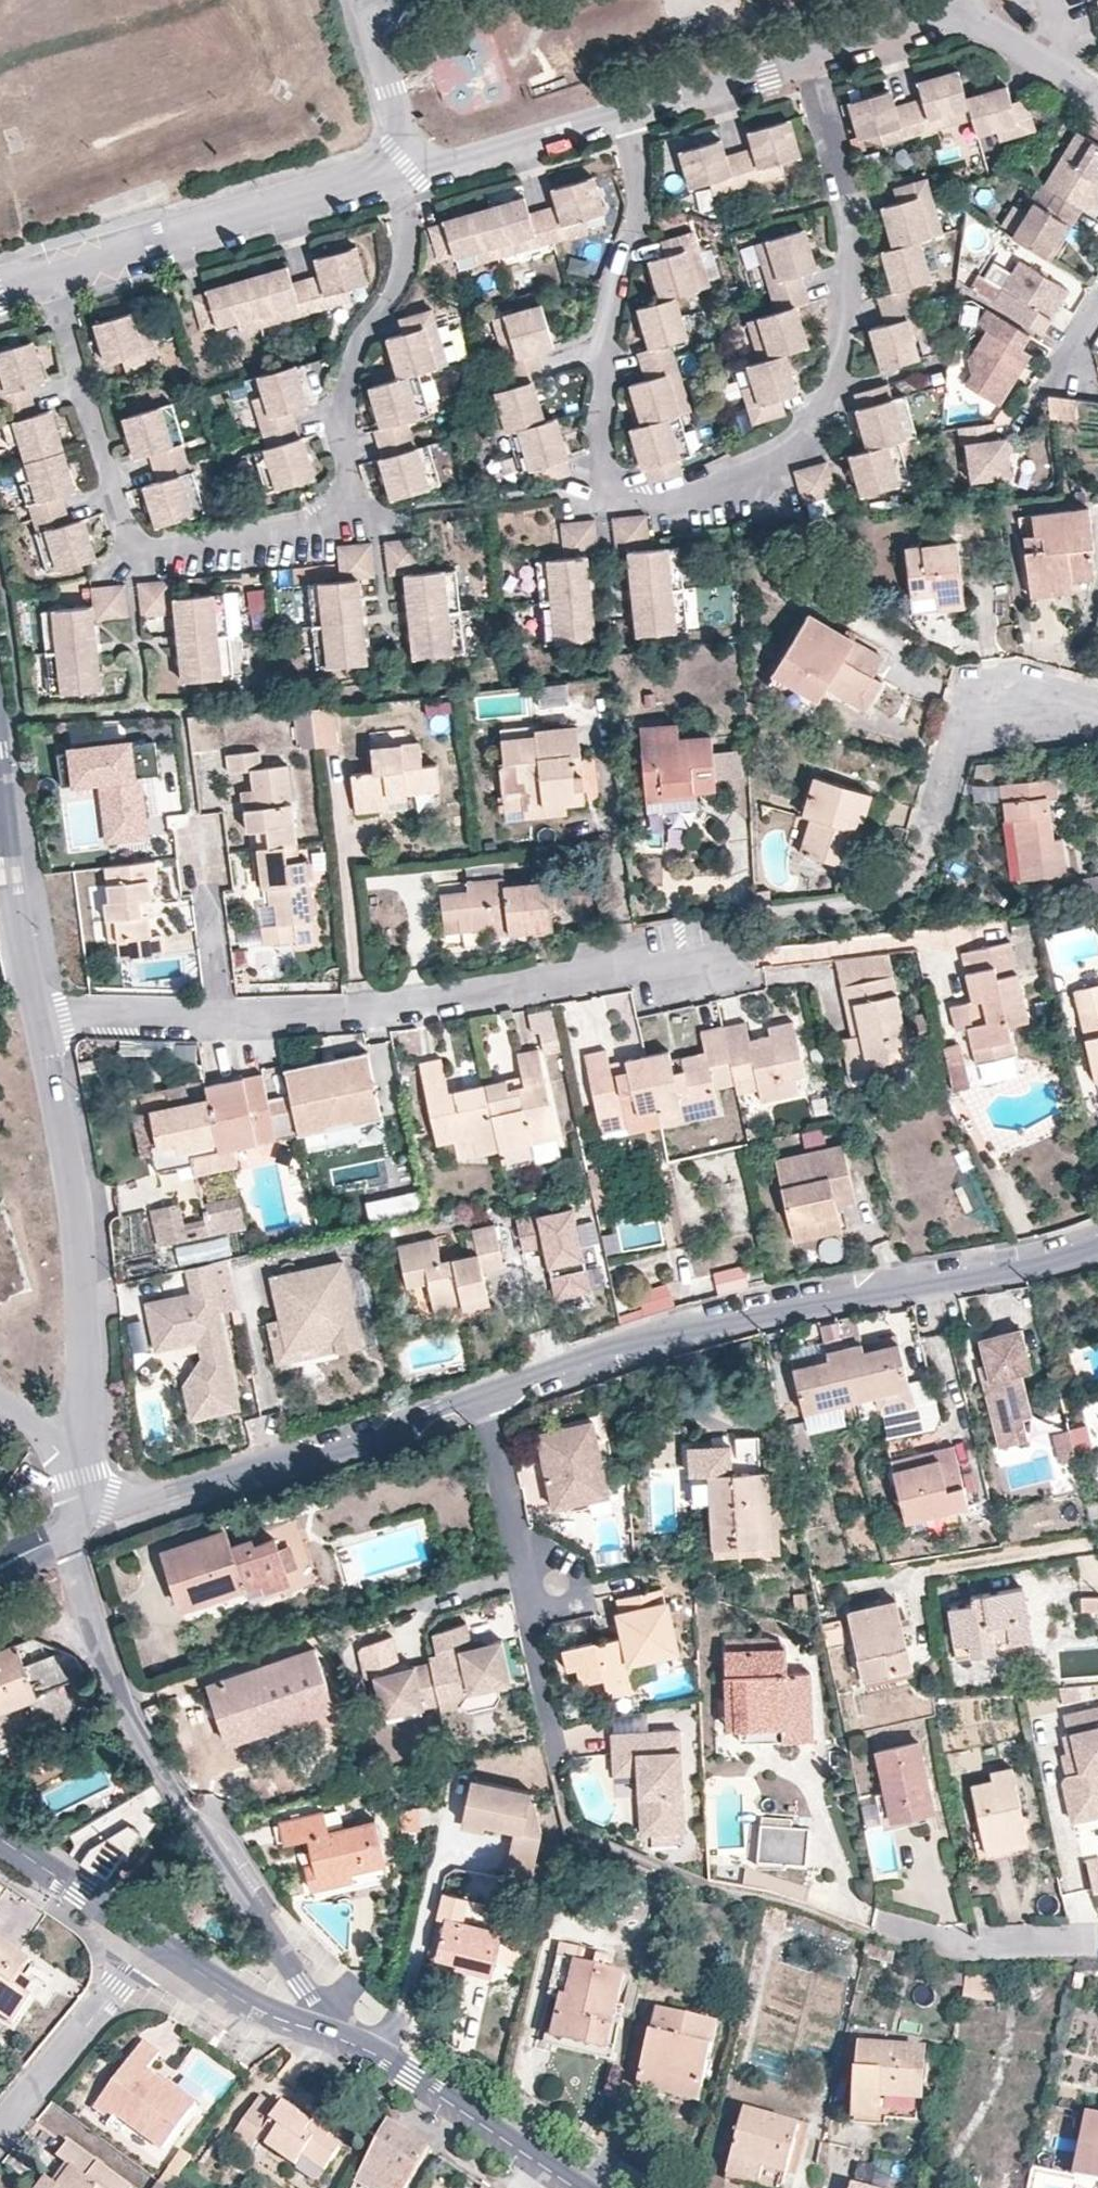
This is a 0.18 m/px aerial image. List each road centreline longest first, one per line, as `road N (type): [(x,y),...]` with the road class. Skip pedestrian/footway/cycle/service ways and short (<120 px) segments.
road 1 (residential): [(802,64),(839,196),(844,259),(829,379),(808,416),(761,456),(682,493),(652,497),(623,496),(602,482),(593,458),(600,327),(635,212),(614,119)]
road 2 (residential): [(388,176),(406,243),(396,276),(343,359),(334,506),(298,530),(150,548),(120,534),(45,276)]
road 3 (residential): [(487,1389),(666,1333),(1097,1246)]
road 4 (residential): [(348,2041),(224,1867),(133,1720),(64,1531)]
road 5 (residential): [(722,954),(400,1012),(224,1019)]
road 6 (tertiary): [(32,1018),(71,1141),(93,1306),(82,1462)]
road 7 (residential): [(87,1519),(269,1461),(320,1459),(394,1435),(431,1406),(487,1389)]
road 8 (residential): [(487,1389),(557,1766)]
road 9 (residential): [(45,276),(388,176)]
road 10 (residential): [(576,2187),(412,2072),(348,2041)]
road 11 (residential): [(1097,707),(1036,697),(972,712),(958,732),(929,839)]
road 12 (residential): [(0,2127),(152,1940)]
road 13 (residential): [(348,2041),(247,2003),(152,1940)]
road 14 (tertiary): [(0,800),(32,1018)]
road 15 (residential): [(888,1932),(977,1947),(1097,1943)]
road 16 (residential): [(194,813),(224,1019)]
road 17 (residential): [(413,169),(614,119)]
road 18 (residential): [(614,119),(802,64)]
road 19 (residential): [(224,1019),(32,1018)]
road 20 (residential): [(152,1940),(0,1844)]
road 21 (residential): [(413,169),(356,0)]
road 22 (residential): [(802,64),(963,14)]
road 23 (residential): [(963,14),(1097,98)]

